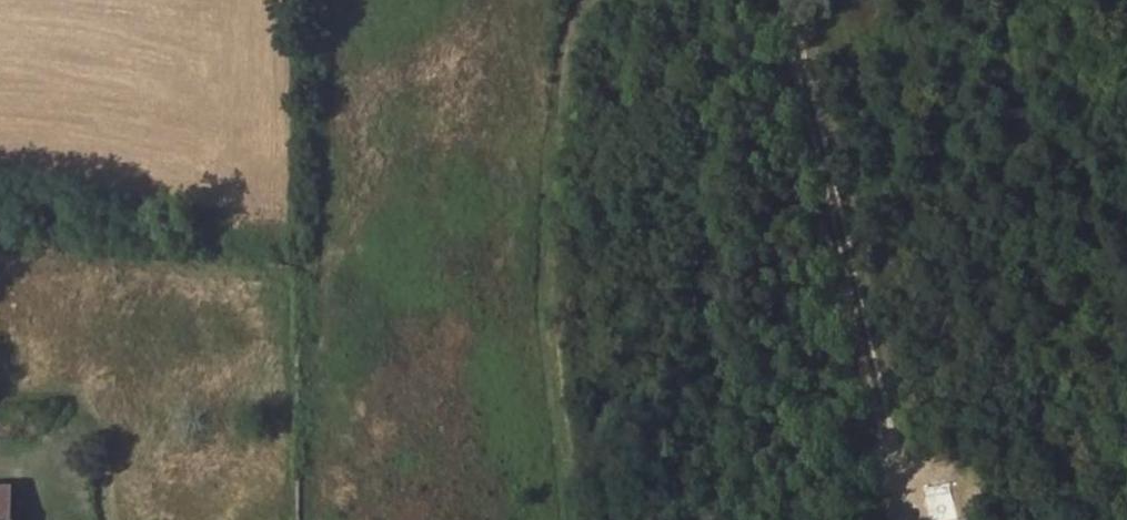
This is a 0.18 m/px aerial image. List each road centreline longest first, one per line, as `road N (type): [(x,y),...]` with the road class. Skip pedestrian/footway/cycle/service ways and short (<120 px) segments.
road 1 (track): [(792,0),(915,519)]
road 2 (track): [(569,519),(549,375),(546,192),(552,87),(580,0)]

